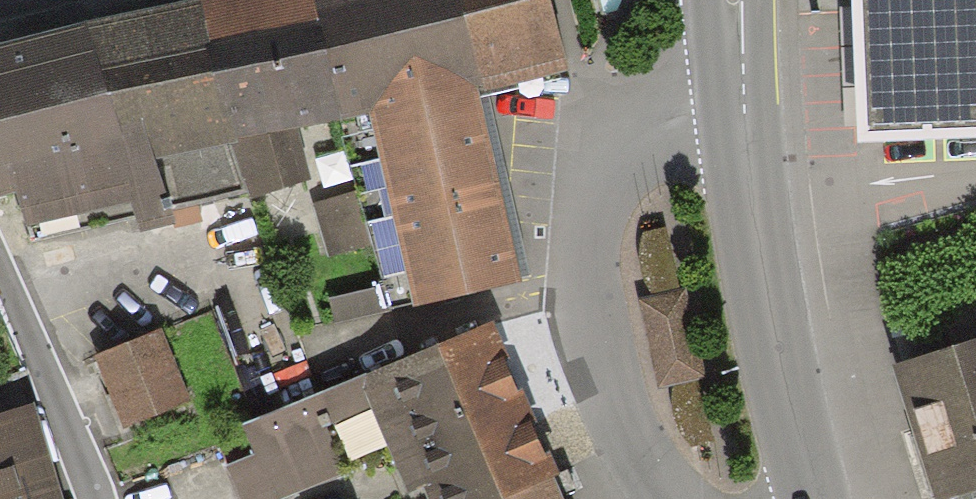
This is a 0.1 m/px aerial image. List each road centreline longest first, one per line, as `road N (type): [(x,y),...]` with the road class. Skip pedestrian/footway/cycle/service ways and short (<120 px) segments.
road 1 (primary): [(807,498),(777,385),(747,203),(733,0)]
road 2 (residential): [(90,498),(0,255)]

